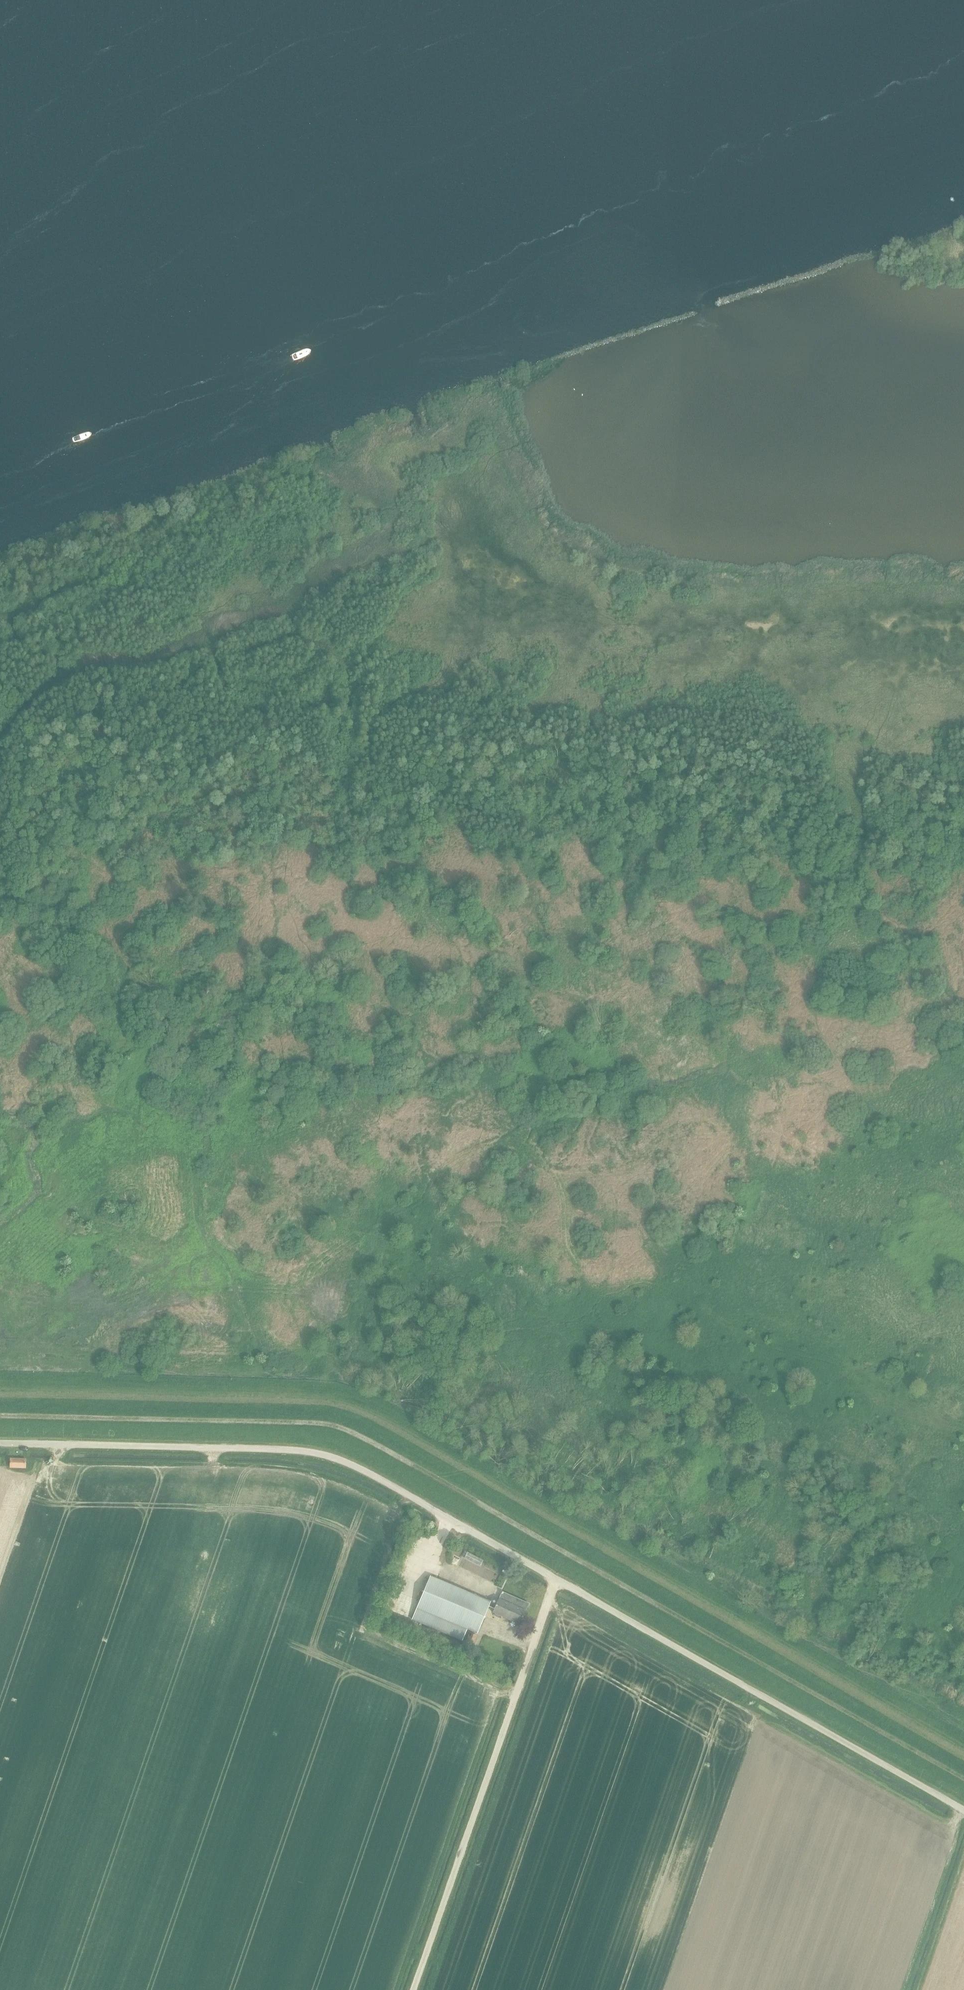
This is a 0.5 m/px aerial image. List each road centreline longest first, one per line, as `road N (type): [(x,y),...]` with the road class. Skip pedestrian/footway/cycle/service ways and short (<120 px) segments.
road 1 (unclassified): [(0,1443),(286,1450),(345,1462),(963,1810)]

